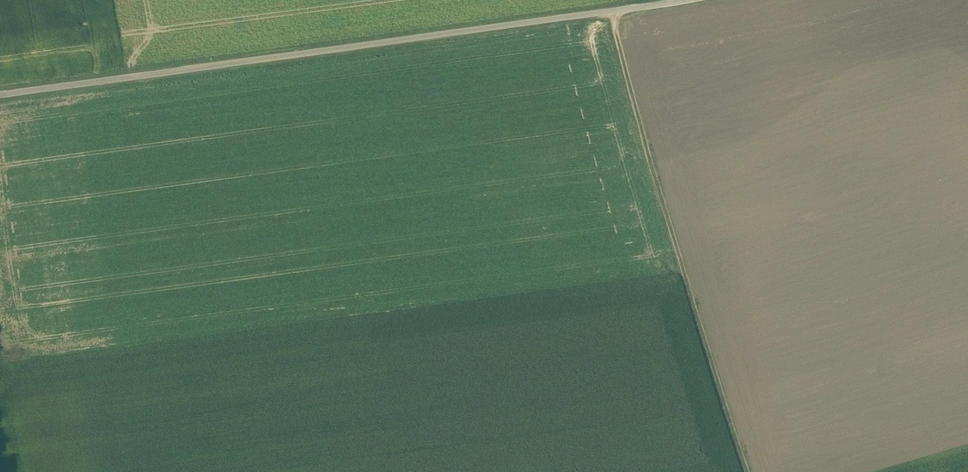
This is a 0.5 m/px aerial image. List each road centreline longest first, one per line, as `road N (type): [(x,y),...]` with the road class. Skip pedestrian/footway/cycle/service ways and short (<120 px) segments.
road 1 (unclassified): [(671,0),(0,95)]
road 2 (track): [(747,471),(614,11)]

